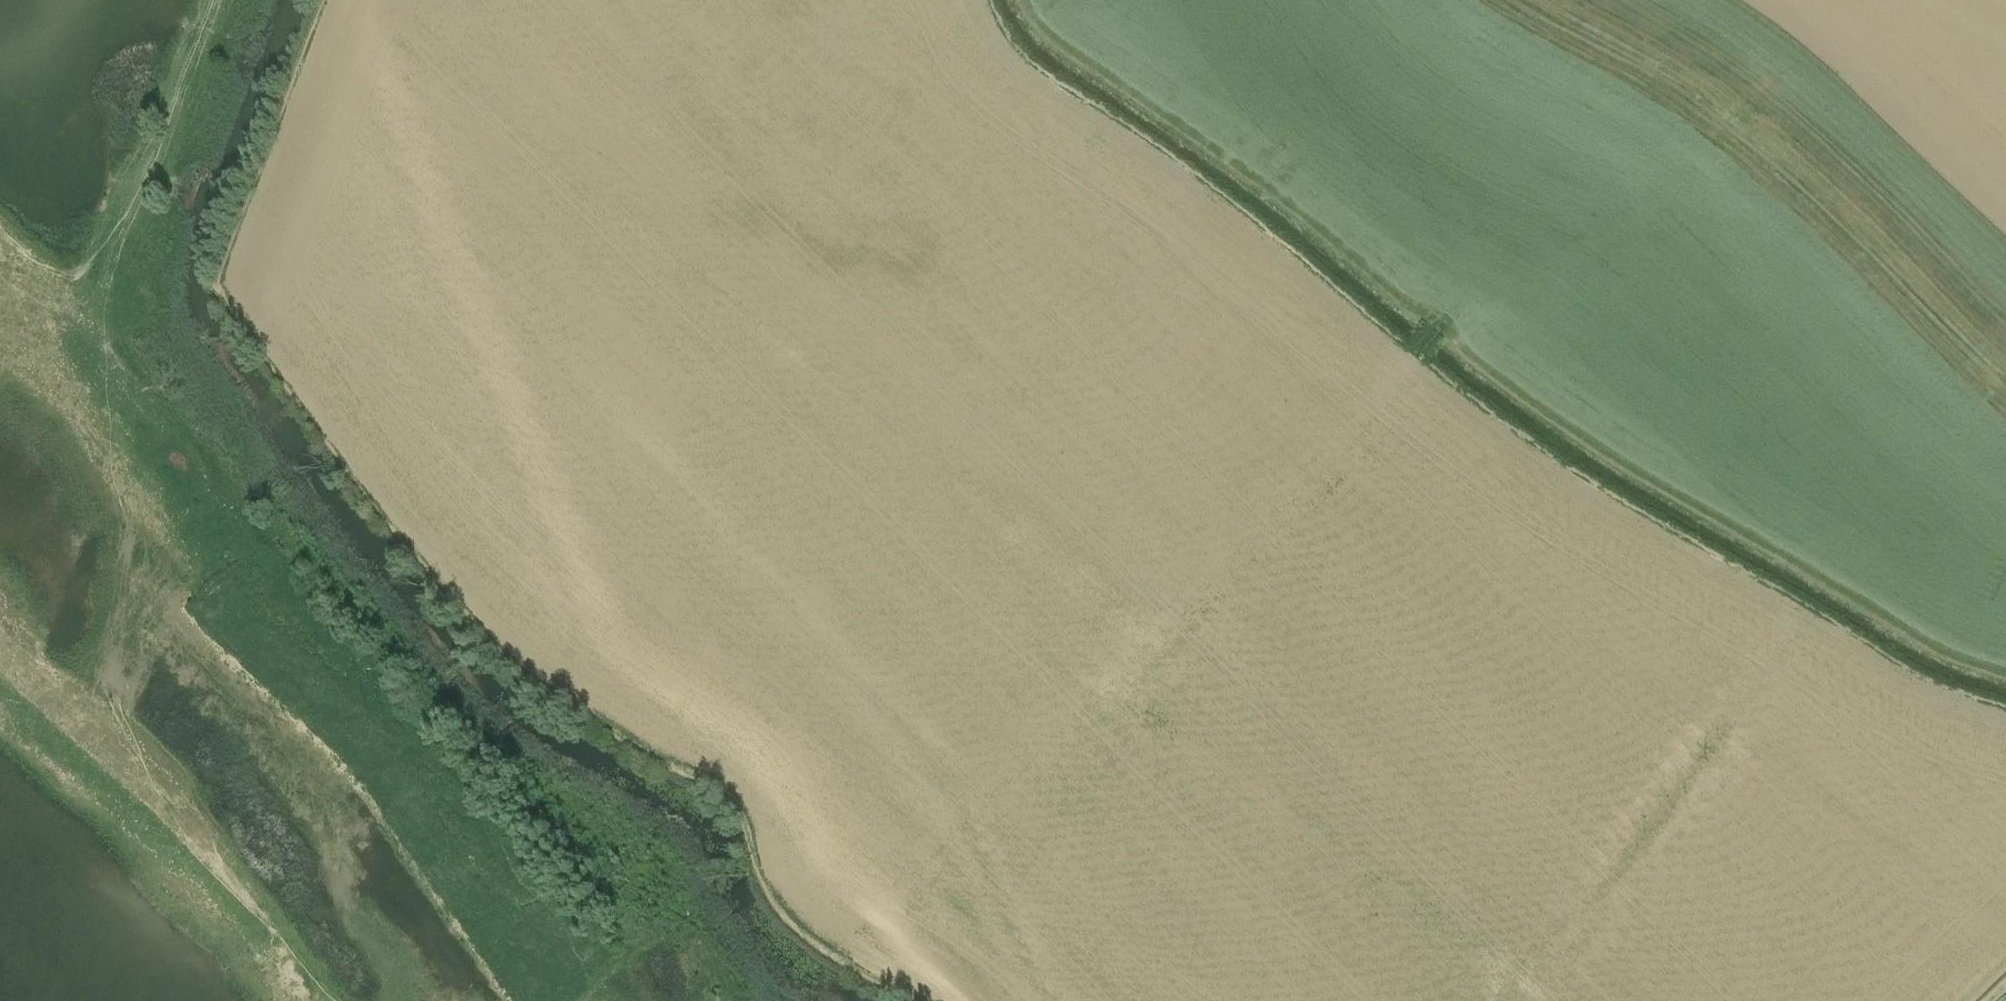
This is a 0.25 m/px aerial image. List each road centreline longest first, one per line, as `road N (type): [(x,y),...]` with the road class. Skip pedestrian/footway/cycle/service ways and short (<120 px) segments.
road 1 (track): [(372,1000),(292,979),(187,829),(0,651)]

